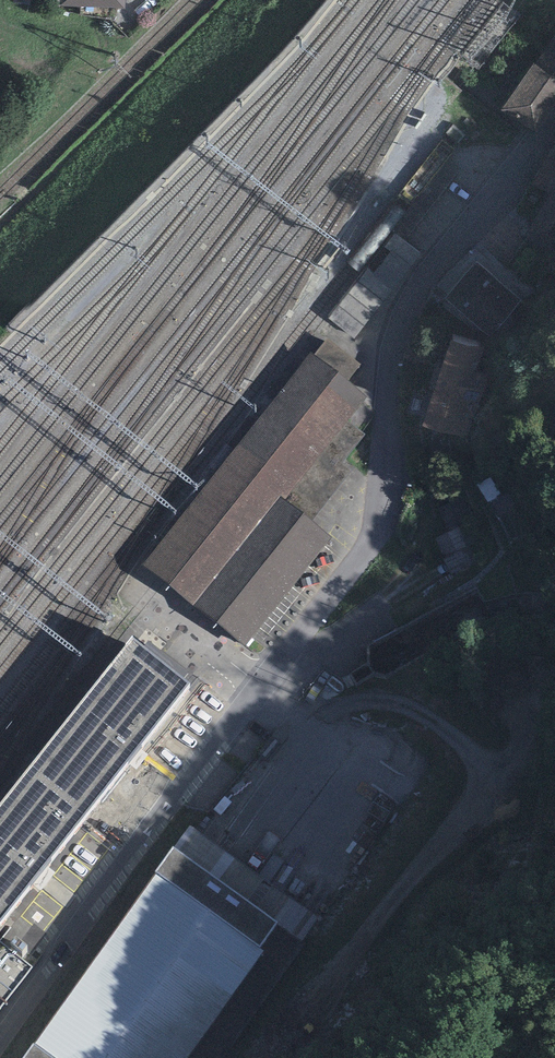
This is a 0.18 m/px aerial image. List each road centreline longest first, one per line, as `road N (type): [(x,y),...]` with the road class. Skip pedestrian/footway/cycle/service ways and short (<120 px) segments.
road 1 (residential): [(554,120),(533,157),(408,295),(386,374),(376,536),(0,1036)]

